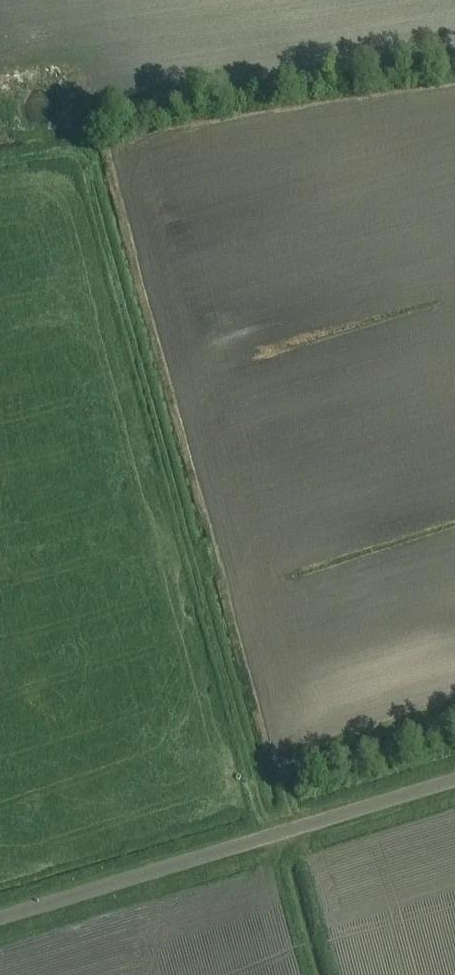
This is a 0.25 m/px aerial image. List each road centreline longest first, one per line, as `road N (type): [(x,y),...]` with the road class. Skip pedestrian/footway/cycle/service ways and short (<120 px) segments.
road 1 (unclassified): [(0,918),(454,781)]

